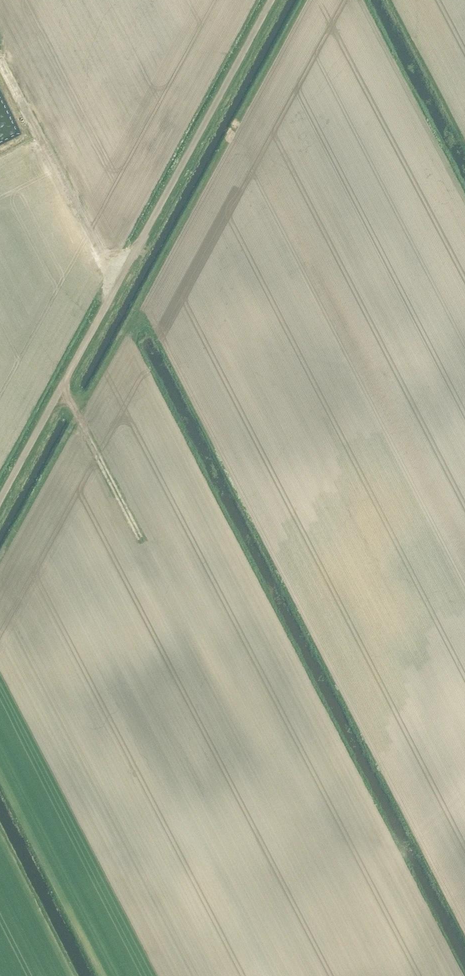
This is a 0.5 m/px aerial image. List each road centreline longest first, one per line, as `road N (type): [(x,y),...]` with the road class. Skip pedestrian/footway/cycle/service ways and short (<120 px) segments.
road 1 (unclassified): [(0,500),(271,0)]

